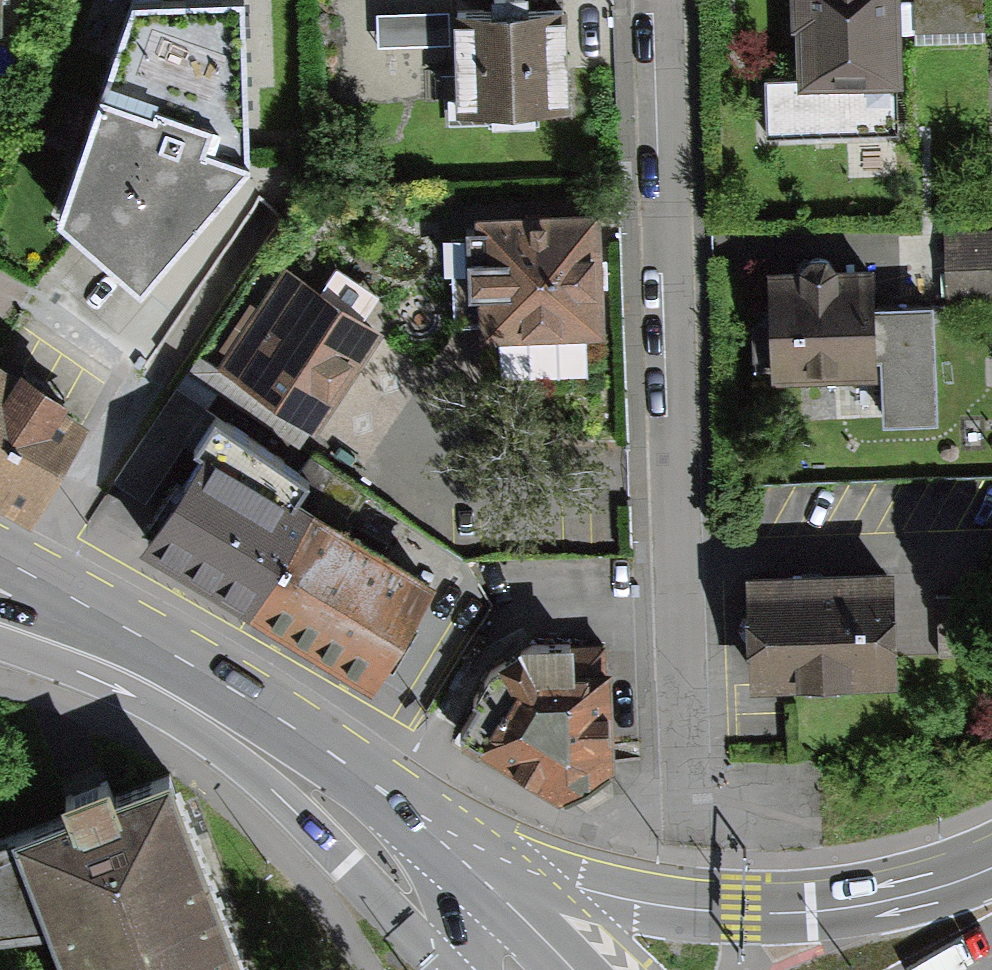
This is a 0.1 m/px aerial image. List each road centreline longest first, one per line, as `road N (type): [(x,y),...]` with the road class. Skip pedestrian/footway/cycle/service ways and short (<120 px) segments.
road 1 (residential): [(659,0),(688,912)]
road 2 (primary): [(0,634),(141,700),(249,767),(299,809),(441,969)]
road 3 (primary): [(991,868),(859,908),(740,917),(688,912)]
road 4 (primary): [(437,834),(374,784),(207,676)]
road 5 (primary): [(688,912),(571,894),(437,834)]
road 6 (primary): [(207,676),(0,560)]
road 7 (primary): [(207,676),(0,615)]
road 8 (primary): [(571,969),(437,834)]
road 9 (primary): [(458,969),(458,930),(437,834)]

